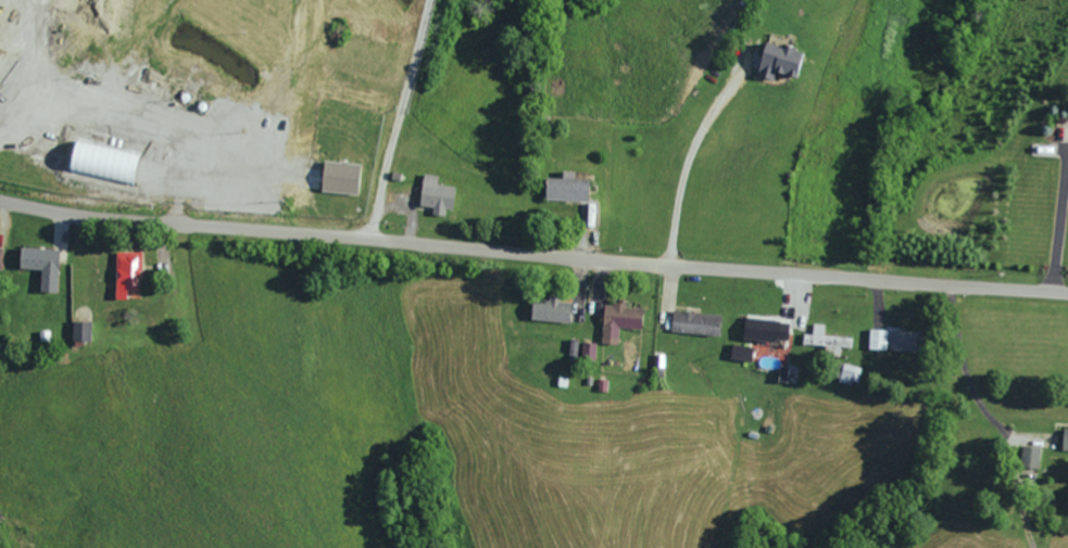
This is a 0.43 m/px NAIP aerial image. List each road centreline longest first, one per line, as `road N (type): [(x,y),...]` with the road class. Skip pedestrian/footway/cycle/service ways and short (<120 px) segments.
road 1 (secondary): [(0,200),(571,256),(1067,290)]

